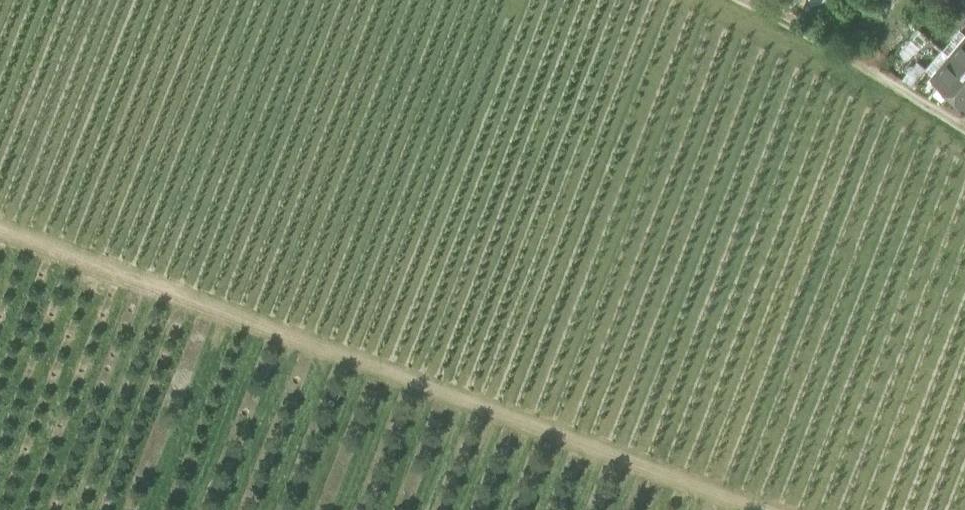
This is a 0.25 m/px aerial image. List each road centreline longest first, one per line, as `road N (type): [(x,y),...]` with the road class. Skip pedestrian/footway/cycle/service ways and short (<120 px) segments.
road 1 (track): [(759,0),(964,127)]

